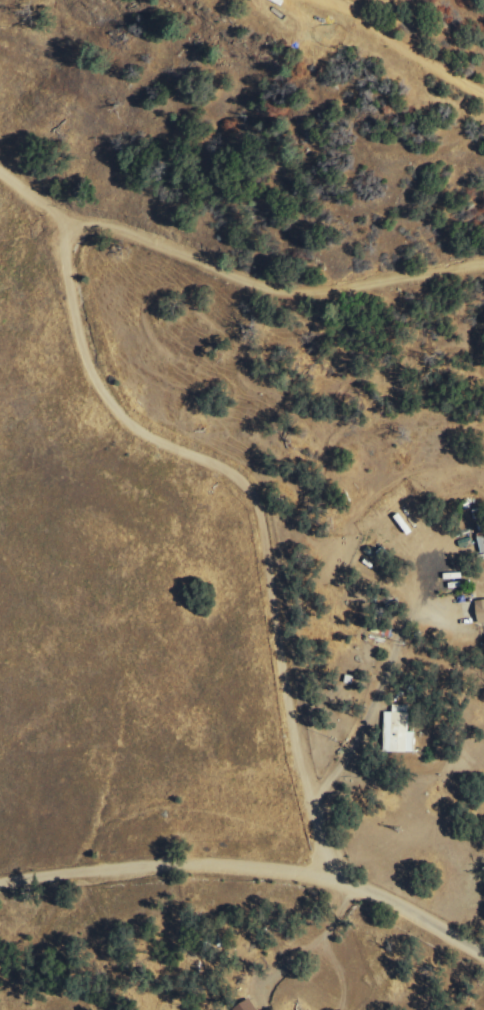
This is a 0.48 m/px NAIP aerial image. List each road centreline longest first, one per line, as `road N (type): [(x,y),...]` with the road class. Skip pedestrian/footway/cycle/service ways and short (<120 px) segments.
road 1 (residential): [(330,880),(299,786),(246,500),(220,473),(121,428),(87,385),(51,228)]
road 2 (residential): [(483,952),(391,901),(240,864),(164,862),(0,882)]
road 3 (residential): [(51,228),(221,280),(324,297),(483,266)]
road 4 (residential): [(483,94),(343,5),(322,0)]

